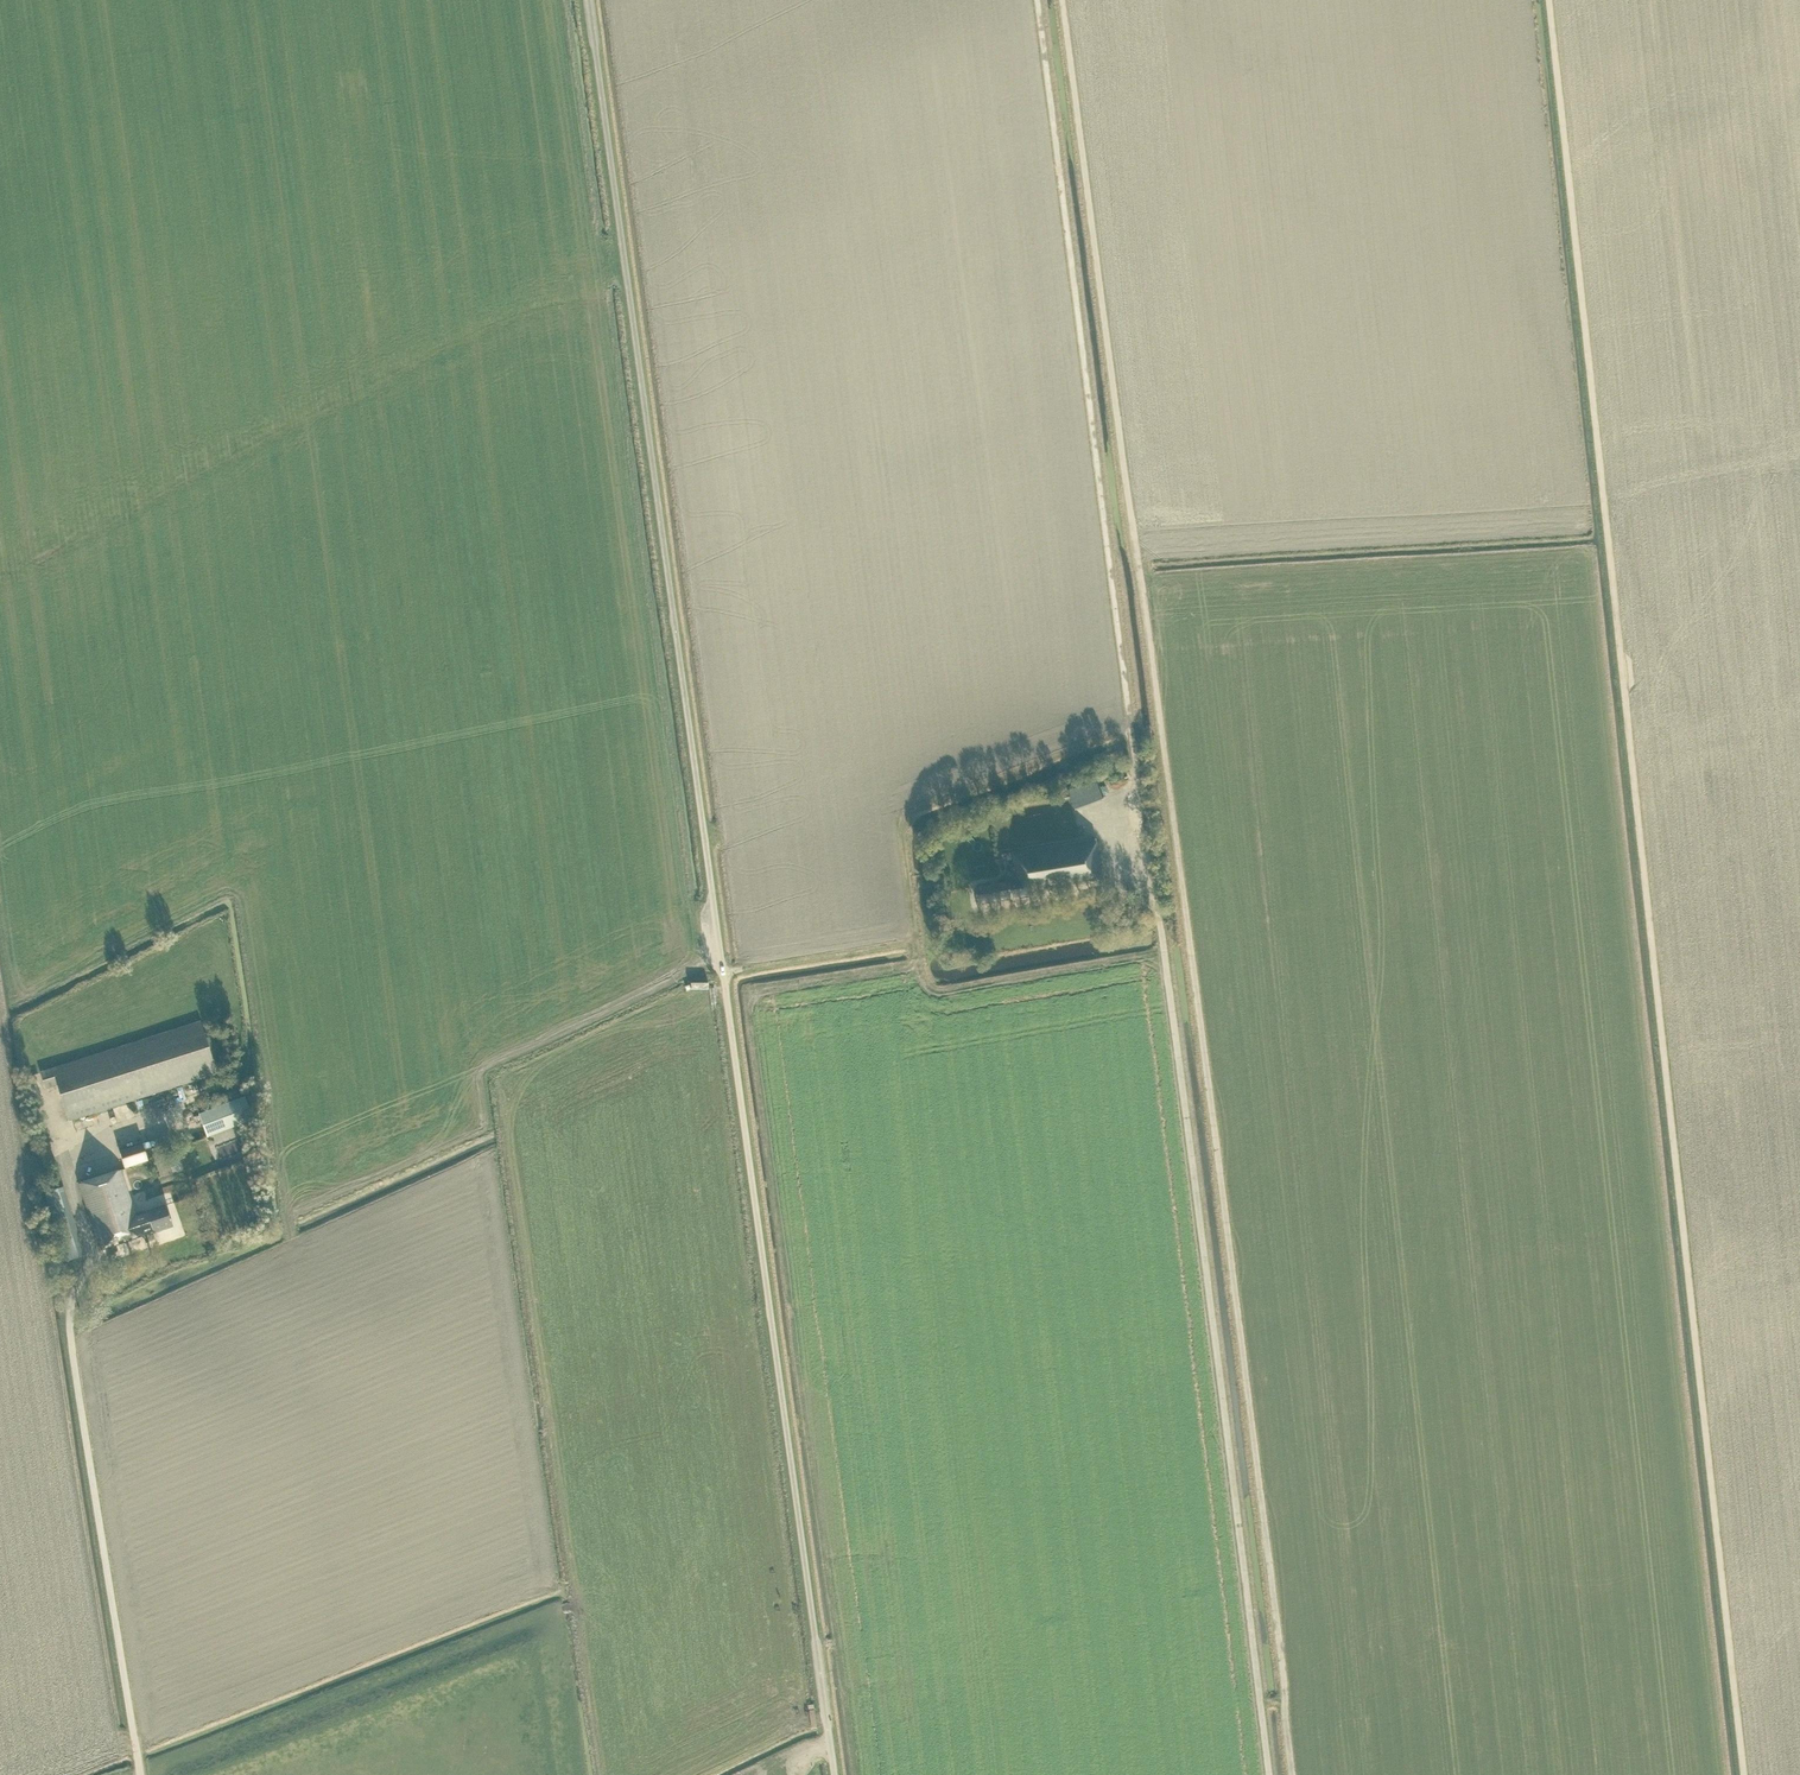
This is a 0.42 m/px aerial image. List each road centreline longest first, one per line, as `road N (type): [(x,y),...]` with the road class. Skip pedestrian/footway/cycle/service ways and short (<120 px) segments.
road 1 (unclassified): [(834,1774),(589,0)]

